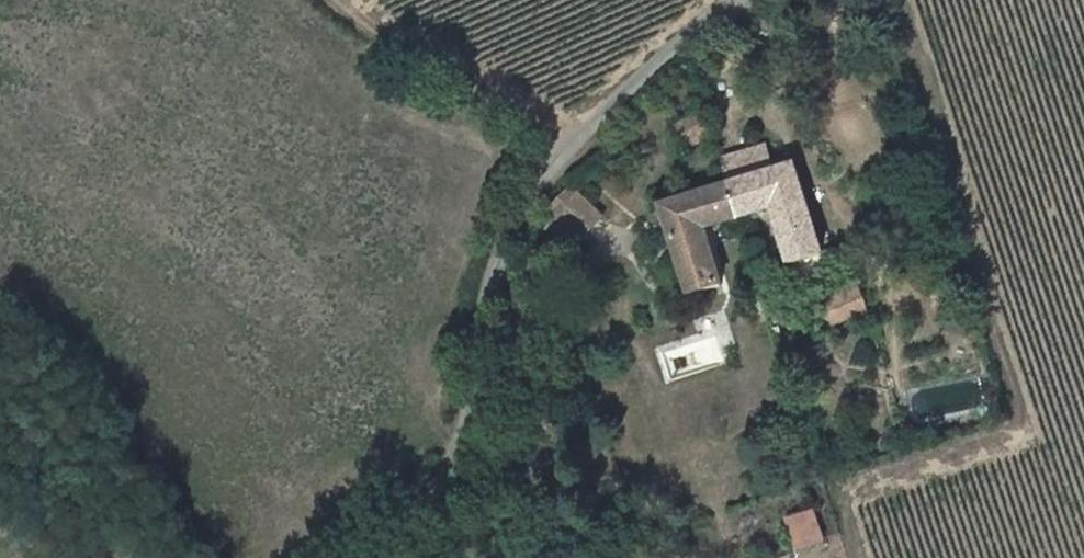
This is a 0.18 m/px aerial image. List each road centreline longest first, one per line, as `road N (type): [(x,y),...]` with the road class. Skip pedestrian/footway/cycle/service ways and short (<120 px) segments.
road 1 (track): [(341,0),(409,61),(554,158),(642,76),(747,0)]
road 2 (unclassified): [(382,557),(448,463),(497,272),(554,158)]

